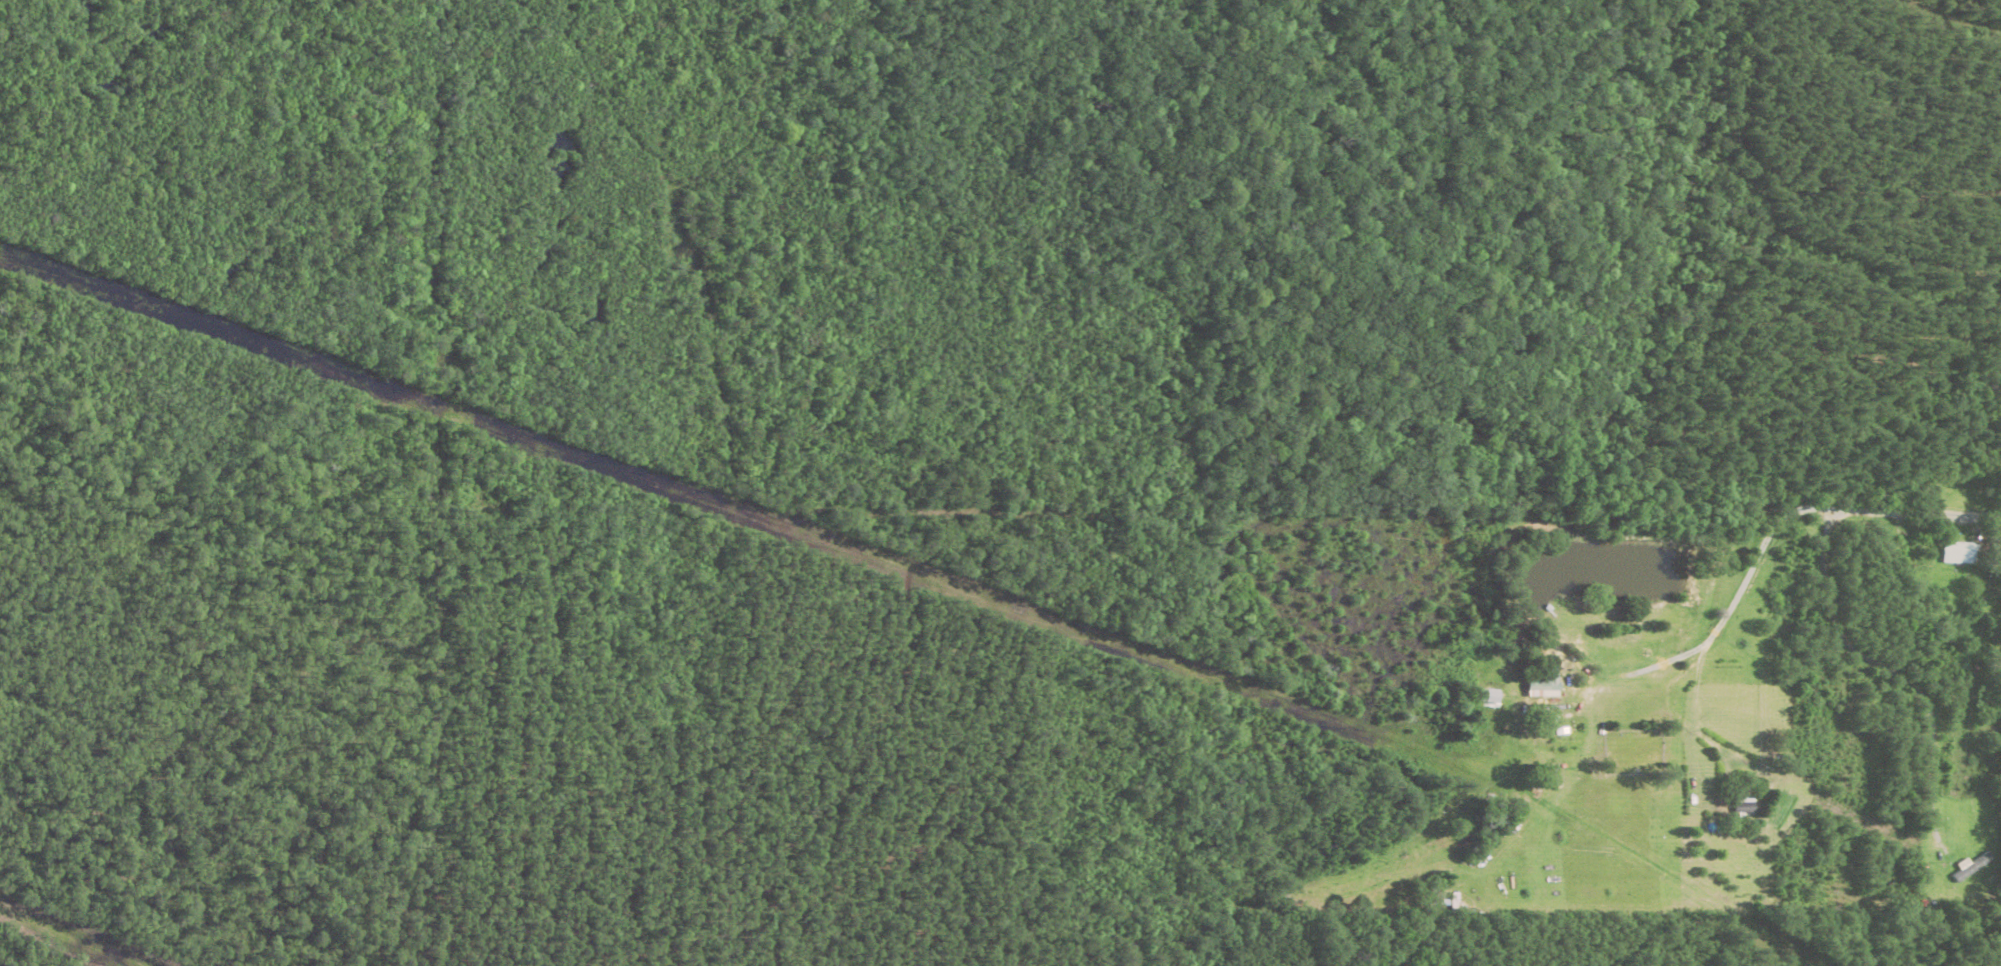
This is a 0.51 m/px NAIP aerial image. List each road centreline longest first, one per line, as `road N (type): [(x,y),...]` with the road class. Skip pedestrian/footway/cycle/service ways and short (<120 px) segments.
road 1 (residential): [(1588,678),(1650,666),(1704,642),(1770,527),(1803,507),(2000,513)]

